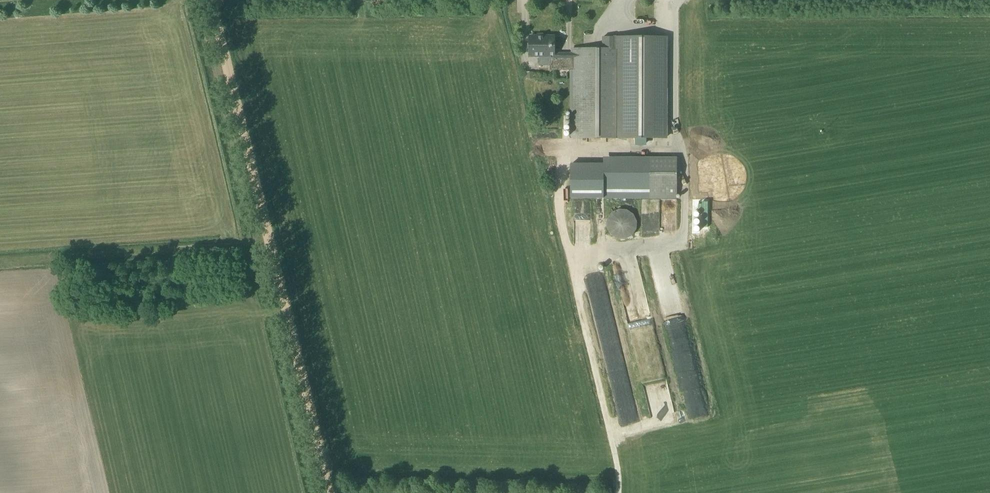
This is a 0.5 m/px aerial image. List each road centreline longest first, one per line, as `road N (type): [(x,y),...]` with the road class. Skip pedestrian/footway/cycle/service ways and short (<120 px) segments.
road 1 (track): [(212,0),(328,492)]

